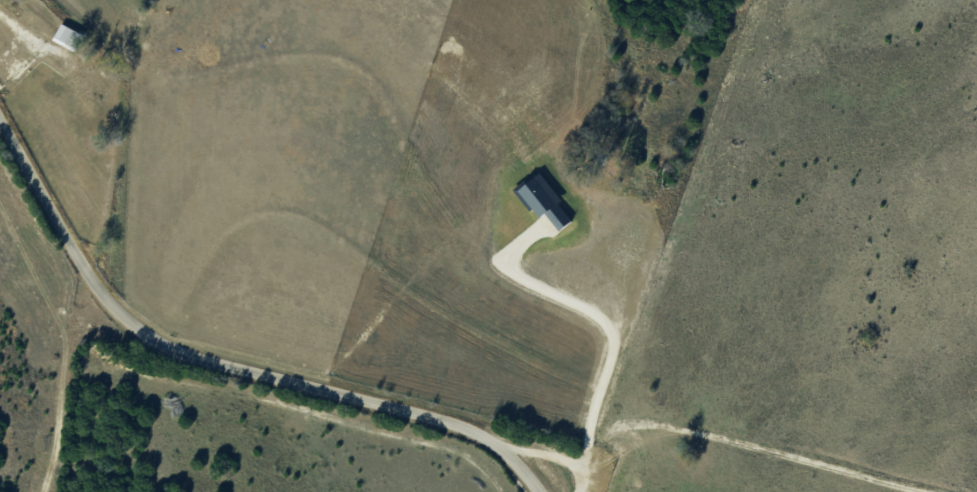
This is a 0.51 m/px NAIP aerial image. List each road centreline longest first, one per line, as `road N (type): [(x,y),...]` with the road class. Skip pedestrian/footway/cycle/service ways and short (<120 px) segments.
road 1 (residential): [(539,491),(500,437),(140,337),(88,275),(0,123)]

